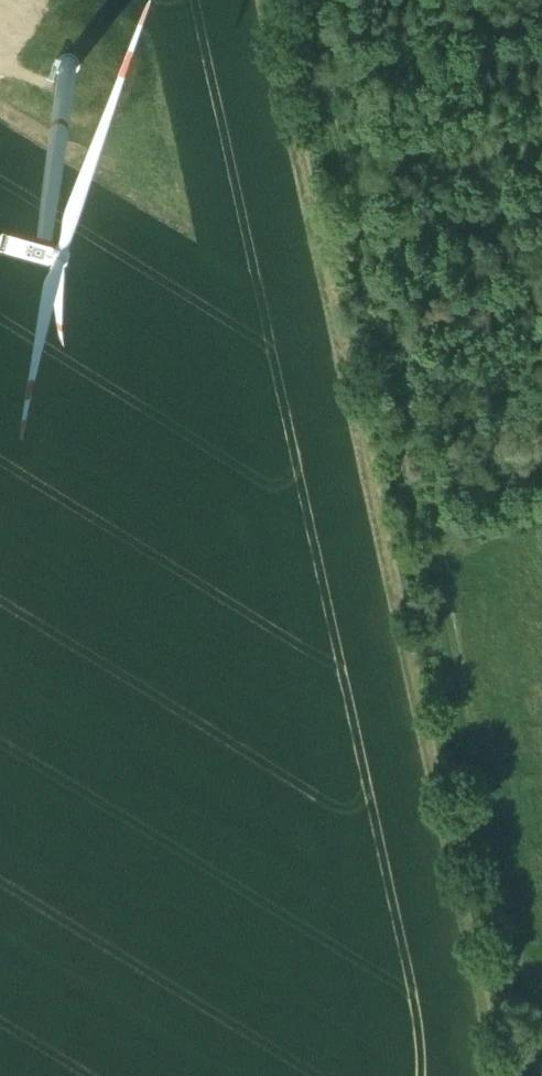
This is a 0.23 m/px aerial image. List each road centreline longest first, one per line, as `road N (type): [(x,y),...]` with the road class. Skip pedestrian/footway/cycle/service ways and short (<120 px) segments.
road 1 (track): [(539,1075),(541,1053),(311,0)]
road 2 (track): [(271,0),(465,886),(495,1040),(492,1075)]

